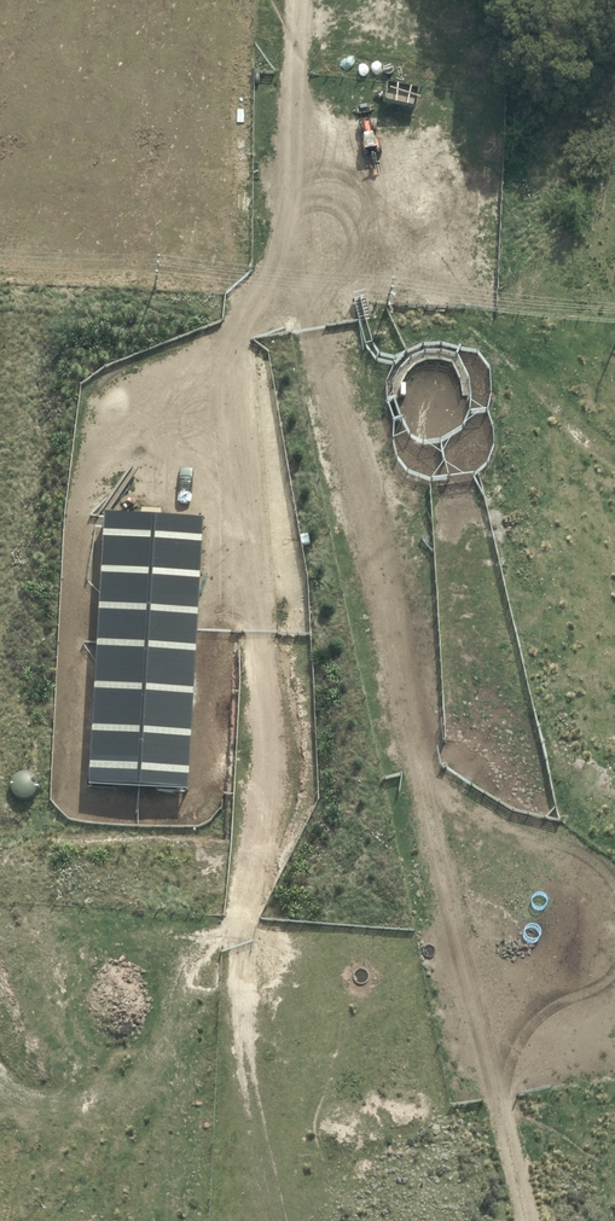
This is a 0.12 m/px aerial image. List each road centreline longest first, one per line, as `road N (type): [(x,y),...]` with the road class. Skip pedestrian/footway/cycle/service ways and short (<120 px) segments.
road 1 (track): [(280,0),(279,80),(304,259),(499,1101),(518,1220)]
road 2 (track): [(301,1220),(249,1032),(239,920),(281,746),(269,596),(240,453),(240,383),(247,322),(304,259)]

